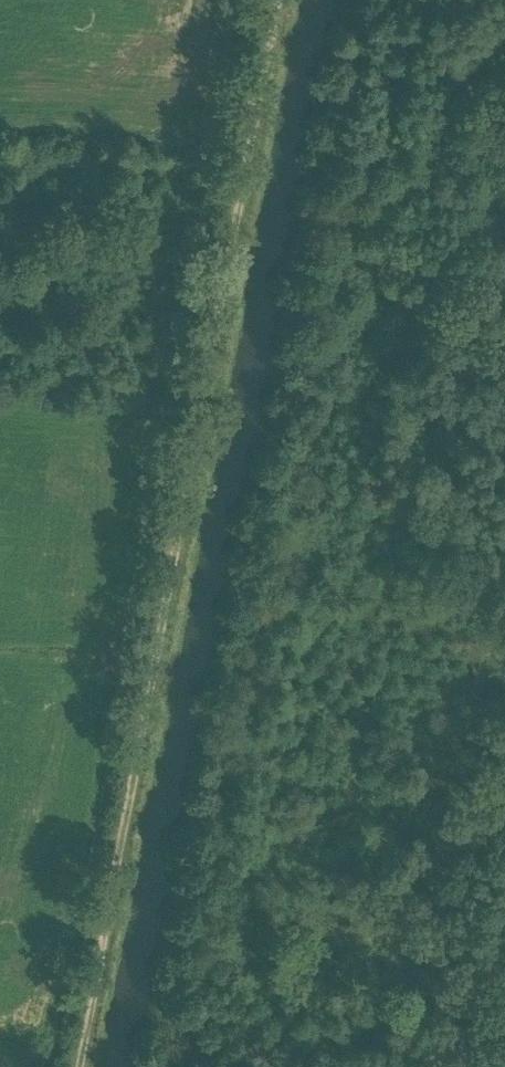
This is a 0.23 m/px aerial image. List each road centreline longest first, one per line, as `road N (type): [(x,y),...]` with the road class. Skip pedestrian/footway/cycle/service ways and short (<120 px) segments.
road 1 (track): [(74,1066),(275,0)]

